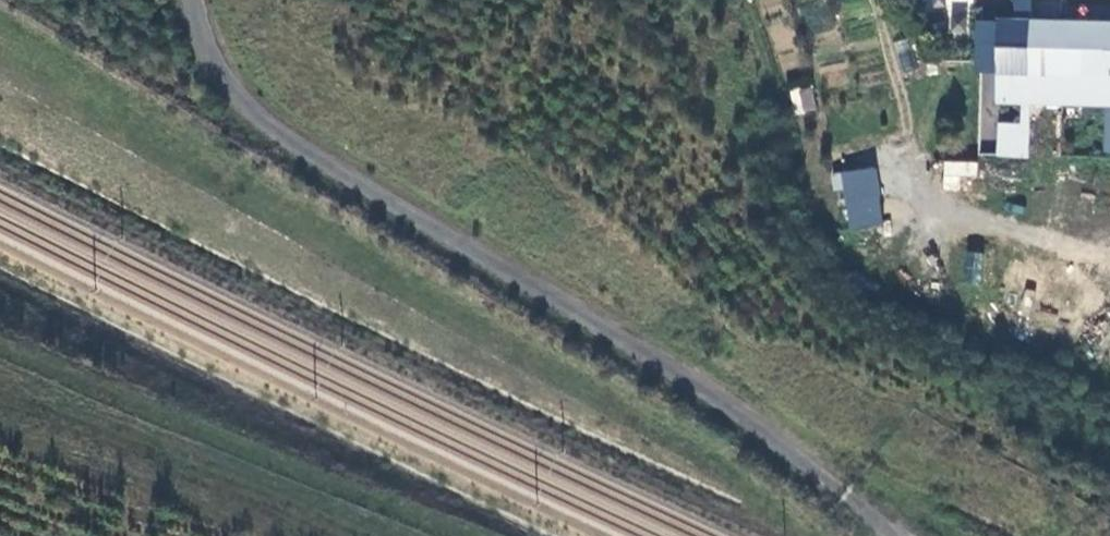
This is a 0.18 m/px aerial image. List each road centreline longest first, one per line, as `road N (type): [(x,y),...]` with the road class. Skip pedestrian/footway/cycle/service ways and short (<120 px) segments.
road 1 (track): [(797,535),(710,461),(0,36)]
road 2 (track): [(473,535),(0,342)]

